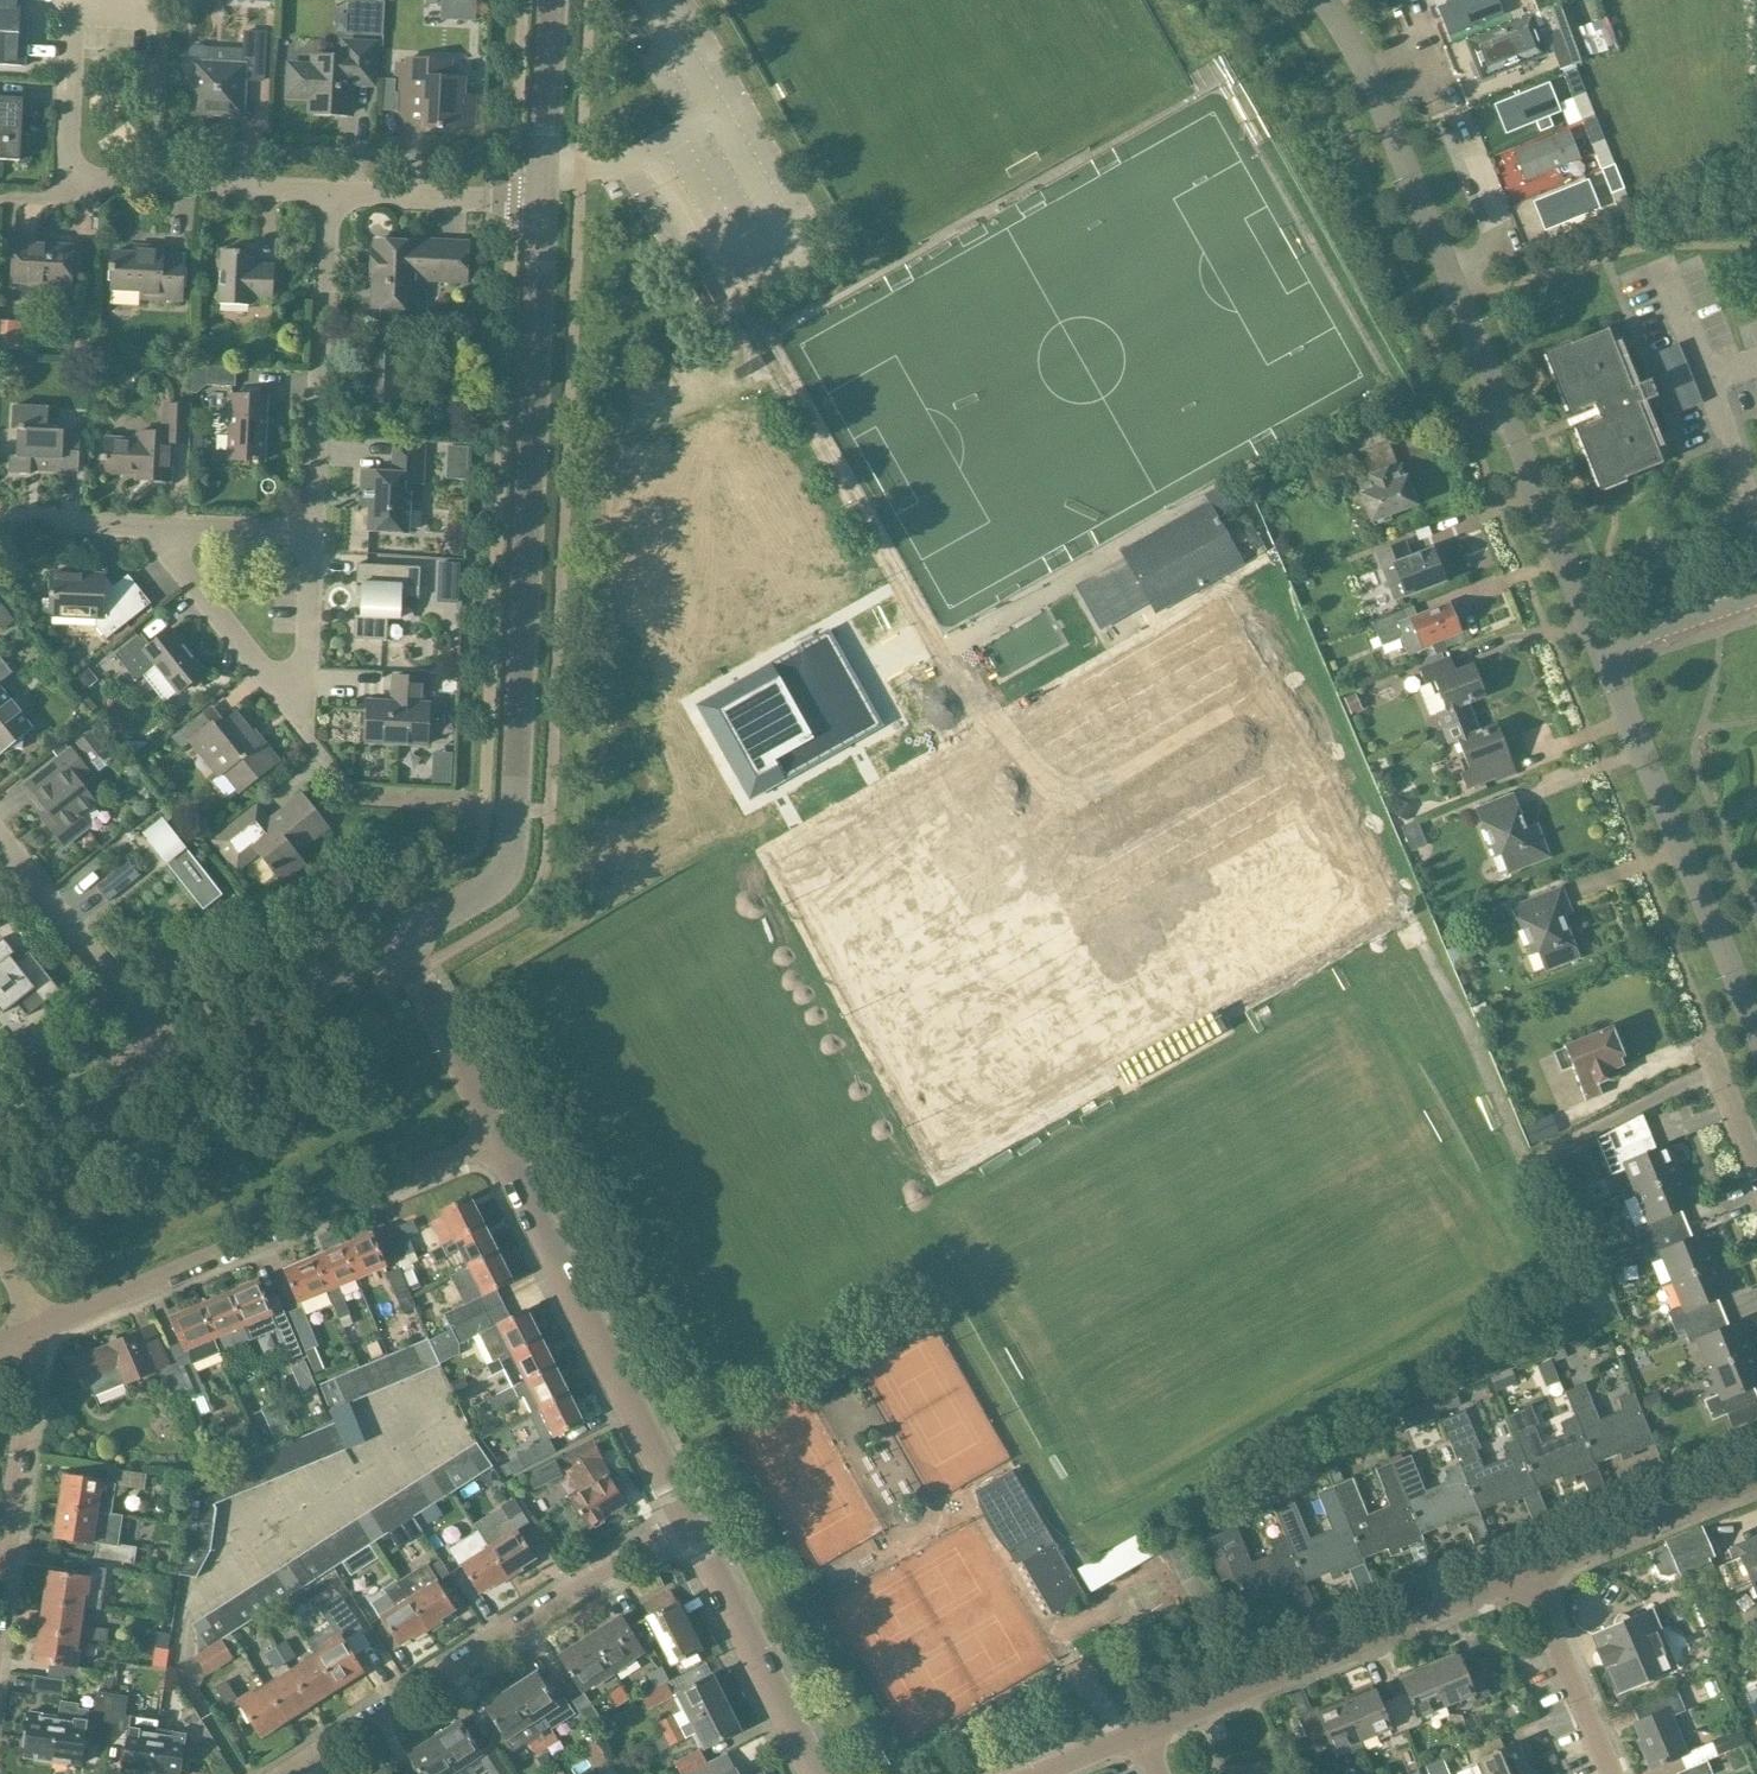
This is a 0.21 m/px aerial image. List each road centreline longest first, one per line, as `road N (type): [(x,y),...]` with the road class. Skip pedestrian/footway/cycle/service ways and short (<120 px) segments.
road 1 (residential): [(399,940),(478,895),(500,874),(509,838),(541,202)]
road 2 (residential): [(1622,655),(1459,302),(1357,53),(1321,0)]
road 3 (residential): [(330,194),(67,181),(76,1),(155,6)]
road 4 (residential): [(499,1142),(38,1329)]
road 5 (residential): [(684,1525),(293,1773)]
road 6 (residential): [(684,1525),(499,1142)]
road 7 (residential): [(1141,1732),(1525,1575)]
road 8 (residential): [(1756,1003),(1622,655)]
road 9 (residential): [(315,536),(330,194)]
road 10 (residential): [(180,1062),(0,837)]
road 11 (residential): [(815,1773),(684,1525)]
road 12 (residential): [(0,1592),(38,1329)]
road 13 (residential): [(1525,1575),(1756,1471)]
road 14 (residential): [(180,1062),(399,940)]
road 15 (residential): [(499,1142),(399,940)]
road 16 (residential): [(1525,1575),(1616,1773)]
road 17 (residential): [(294,694),(259,667),(175,558),(163,528)]
road 18 (residential): [(0,1173),(180,1062)]
road 19 (residential): [(541,202),(330,194)]
road 20 (residential): [(541,202),(551,0)]
road 21 (residential): [(0,519),(163,528)]
road 22 (residential): [(294,694),(309,672),(315,536)]
road 23 (residential): [(315,536),(163,528)]
road 24 (residential): [(1756,516),(1708,376)]
road 25 (residential): [(1622,655),(1756,608)]
road 26 (residential): [(1708,376),(1662,266)]

